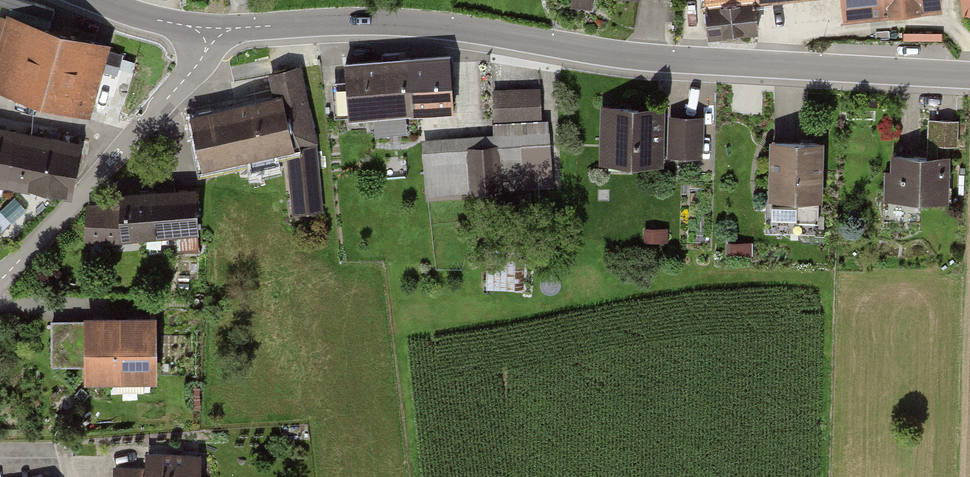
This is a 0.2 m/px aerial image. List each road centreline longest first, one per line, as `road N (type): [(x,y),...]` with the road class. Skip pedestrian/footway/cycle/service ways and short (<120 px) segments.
road 1 (unclassified): [(211,34),(428,24),(637,59),(969,76)]
road 2 (residential): [(0,279),(198,64),(211,34)]

